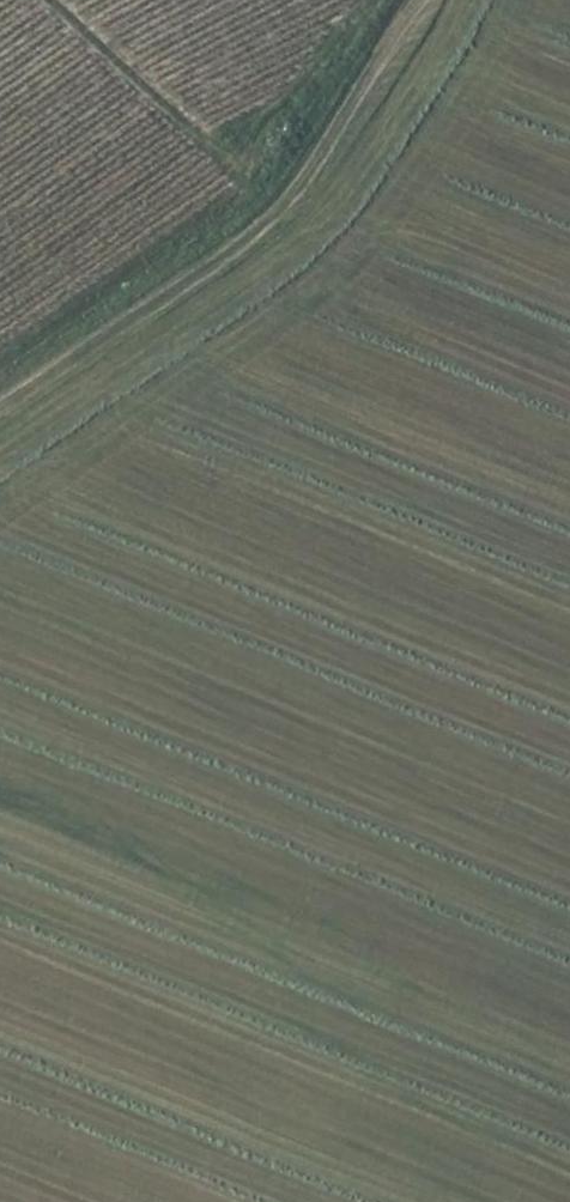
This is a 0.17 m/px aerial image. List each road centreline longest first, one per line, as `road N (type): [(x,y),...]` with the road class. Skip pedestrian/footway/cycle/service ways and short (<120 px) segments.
road 1 (track): [(202,147),(46,0)]

